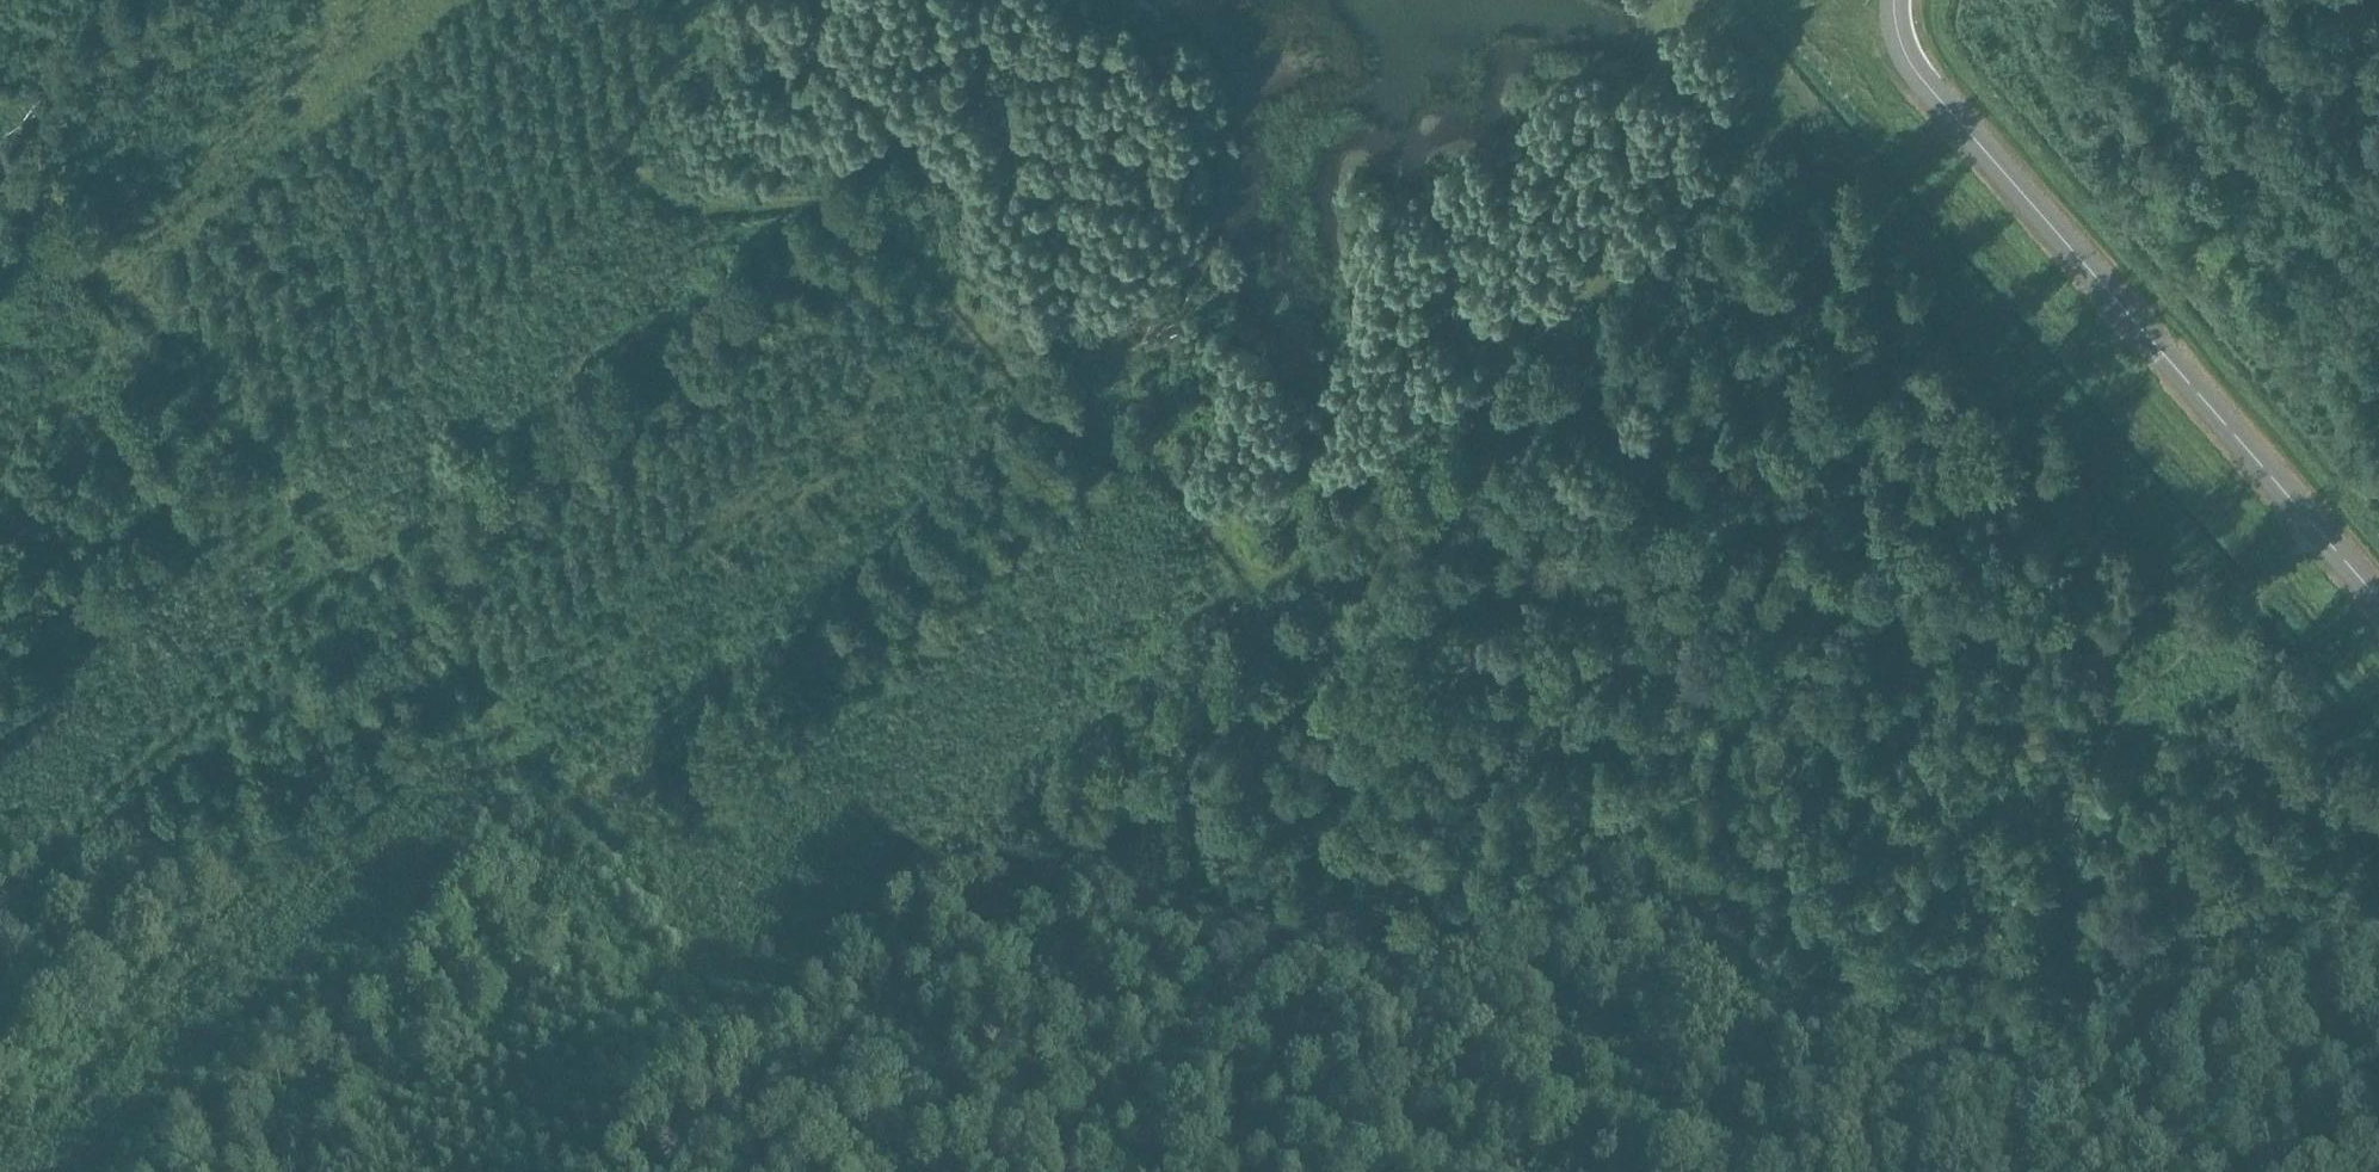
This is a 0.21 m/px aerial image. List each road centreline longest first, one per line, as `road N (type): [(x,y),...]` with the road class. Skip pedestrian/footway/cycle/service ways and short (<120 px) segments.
road 1 (tertiary): [(2378,598),(1921,79),(1900,38),(1894,0)]

